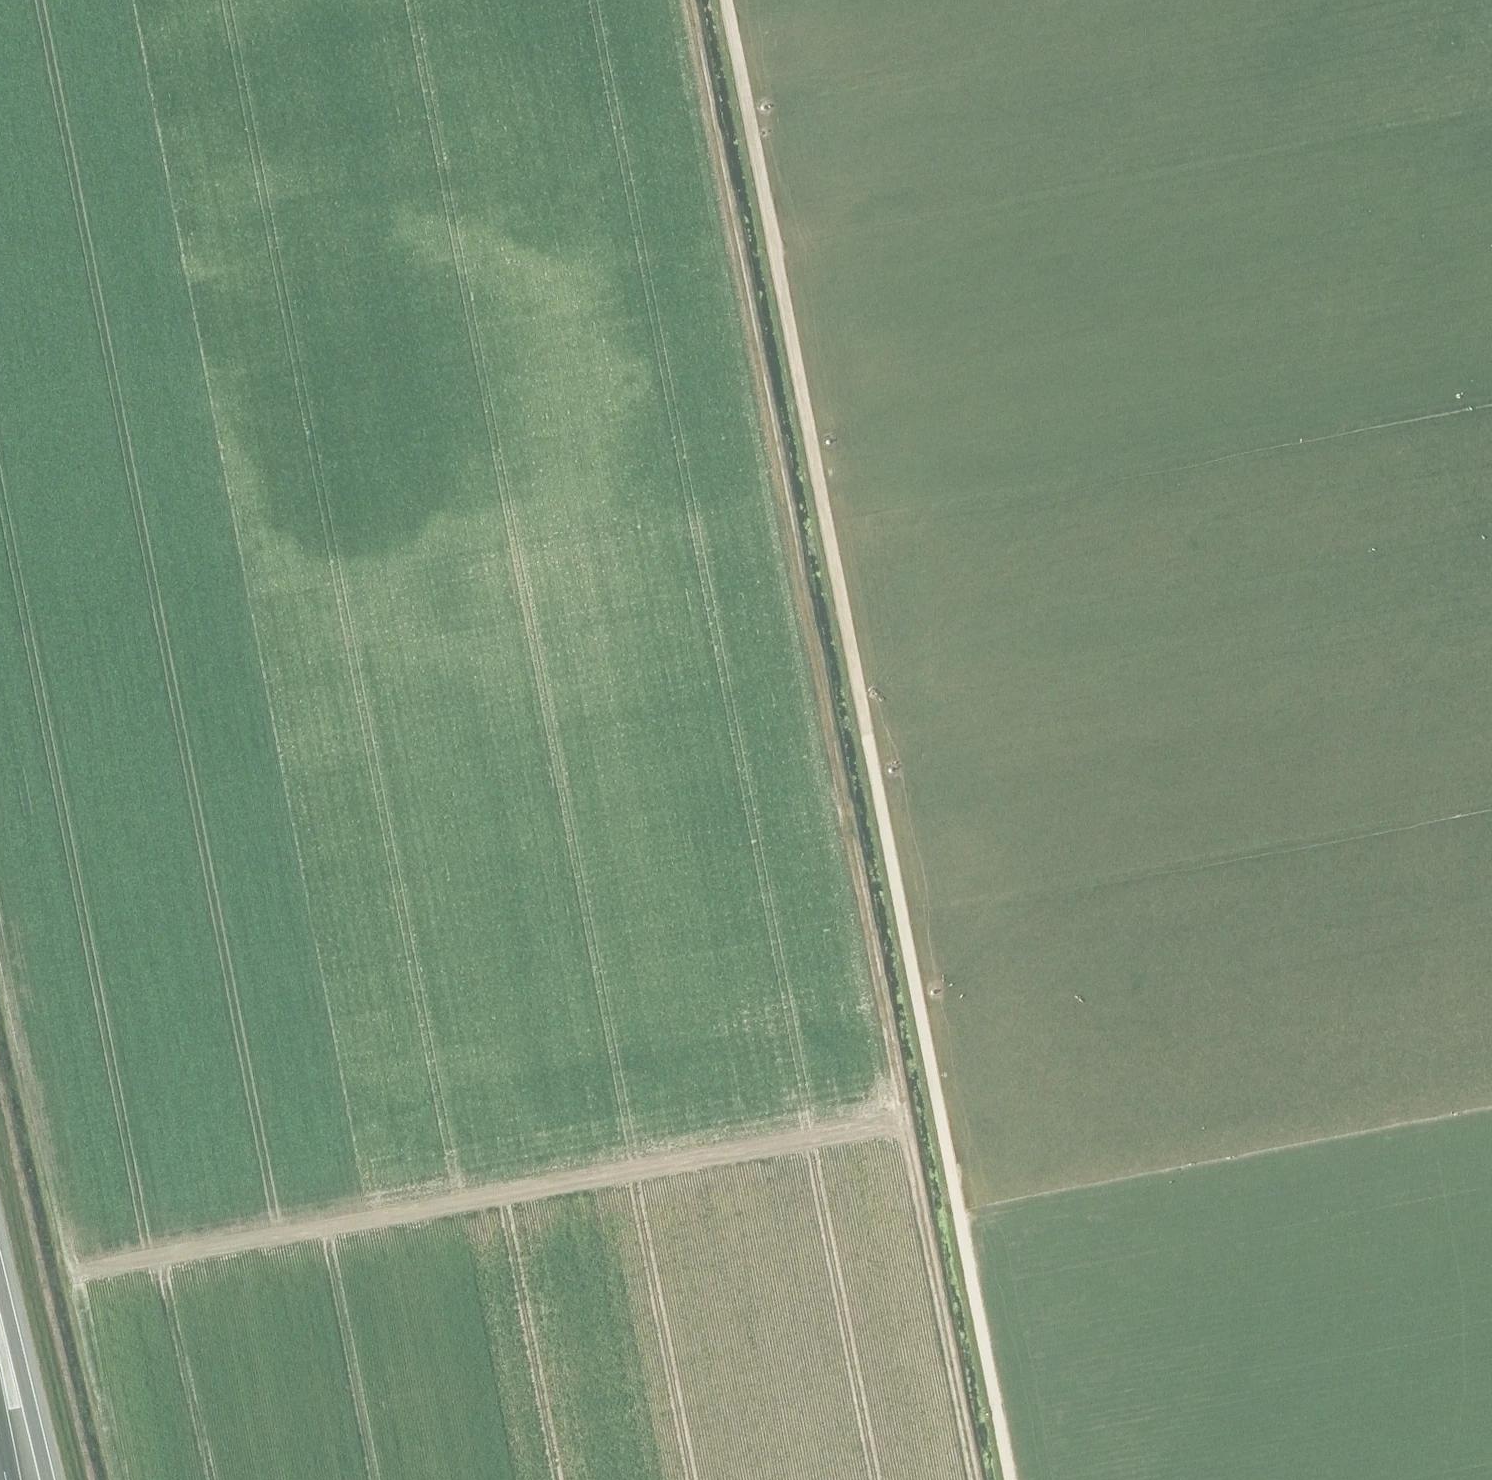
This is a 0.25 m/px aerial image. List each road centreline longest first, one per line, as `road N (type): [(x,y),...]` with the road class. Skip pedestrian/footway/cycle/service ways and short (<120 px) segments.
road 1 (track): [(973,1479),(849,829)]
road 2 (motorway): [(47,1479),(0,1314)]

